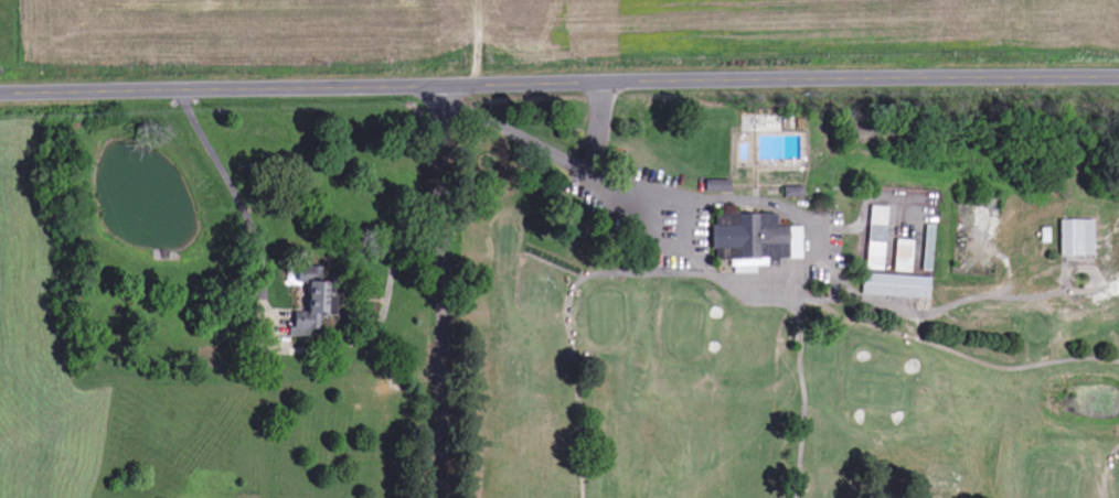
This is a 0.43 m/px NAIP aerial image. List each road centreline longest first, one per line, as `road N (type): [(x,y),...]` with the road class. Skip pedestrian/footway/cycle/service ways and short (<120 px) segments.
road 1 (secondary): [(0,93),(1118,75)]
road 2 (residential): [(447,497),(457,86)]

